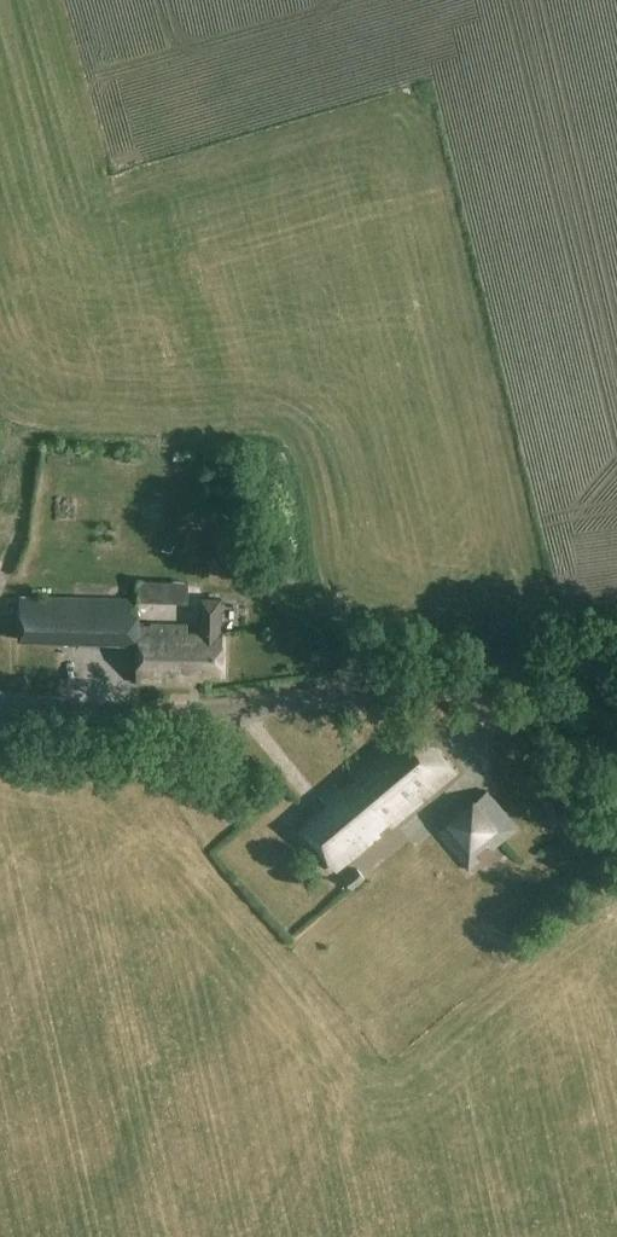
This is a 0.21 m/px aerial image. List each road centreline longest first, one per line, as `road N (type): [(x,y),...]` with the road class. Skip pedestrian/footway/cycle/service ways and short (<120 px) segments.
road 1 (unclassified): [(0,702),(103,713),(225,709),(616,641)]

